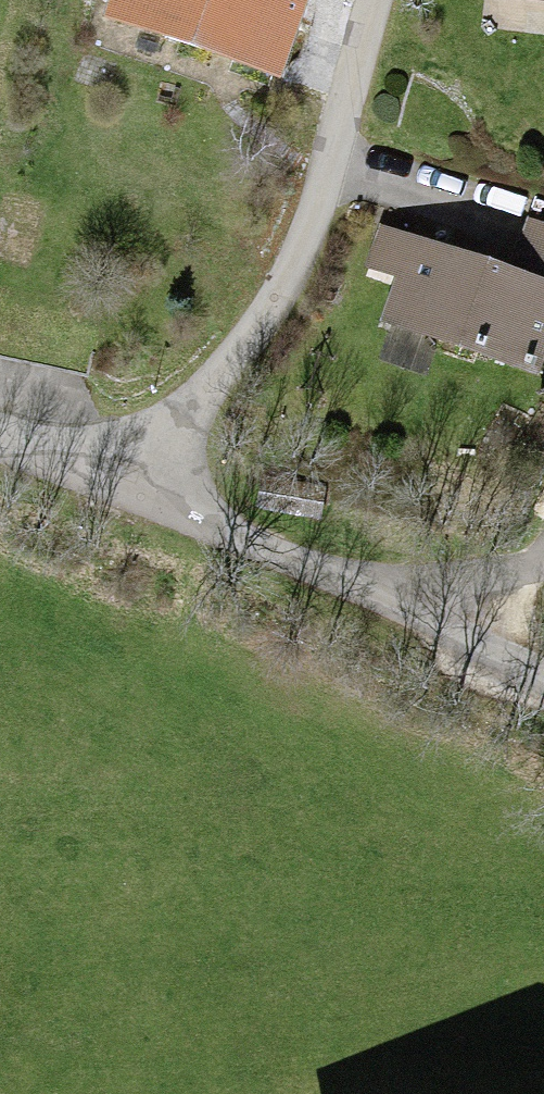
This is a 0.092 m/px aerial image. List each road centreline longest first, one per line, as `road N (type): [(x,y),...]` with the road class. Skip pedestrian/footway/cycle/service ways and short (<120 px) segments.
road 1 (residential): [(147,493),(276,313),(341,165),(376,0)]
road 2 (residential): [(147,493),(543,692)]
road 3 (residential): [(0,445),(147,493)]
road 4 (track): [(399,614),(543,582)]

